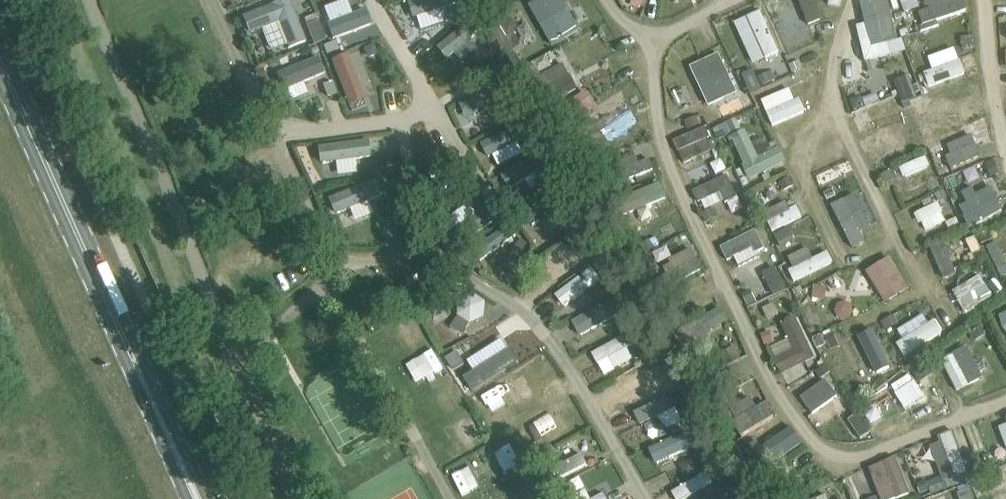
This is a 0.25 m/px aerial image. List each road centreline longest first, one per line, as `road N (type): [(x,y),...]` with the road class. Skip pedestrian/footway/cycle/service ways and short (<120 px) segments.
road 1 (primary): [(200,498),(0,36)]

